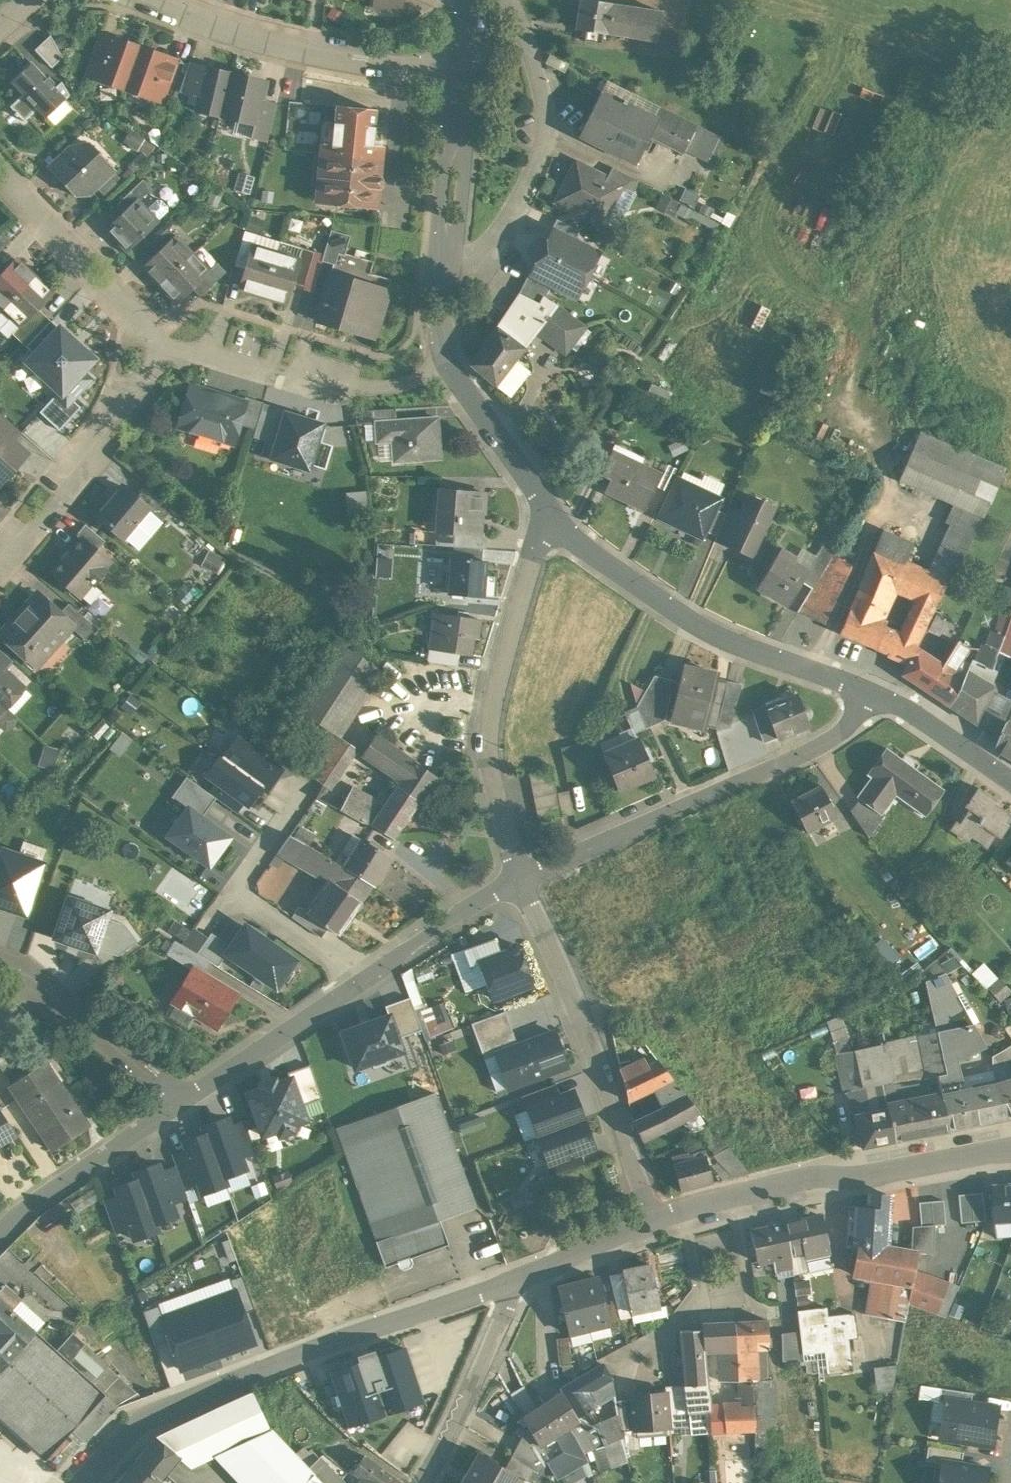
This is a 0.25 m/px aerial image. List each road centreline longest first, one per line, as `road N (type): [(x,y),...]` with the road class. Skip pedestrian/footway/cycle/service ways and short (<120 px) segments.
road 1 (residential): [(83,1482),(155,1410),(505,1281)]
road 2 (residential): [(517,880),(820,738),(859,718),(874,698)]
road 3 (residential): [(517,880),(660,1226)]
road 4 (residential): [(561,528),(534,551),(492,702),(487,759),(517,880)]
road 5 (residential): [(874,698),(705,632),(561,528)]
road 6 (residential): [(686,1218),(928,1160),(1010,1151)]
road 7 (residential): [(156,0),(309,52),(460,73)]
road 8 (residential): [(448,262),(475,260),(512,204),(548,126),(505,0)]
road 9 (residential): [(160,344),(356,390),(419,381),(451,363)]
road 10 (residential): [(160,344),(113,433),(0,573)]
road 11 (residential): [(0,177),(160,344)]
road 12 (residential): [(0,1232),(183,1097)]
road 13 (residential): [(0,968),(42,984),(183,1097)]
road 14 (residential): [(421,1482),(510,1301),(505,1281)]
road 15 (residential): [(183,1097),(360,979)]
road 16 (residential): [(561,528),(451,363)]
road 17 (residential): [(448,262),(460,73)]
road 18 (residential): [(360,979),(517,880)]
road 19 (residential): [(1010,790),(923,722),(874,698)]
road 20 (residential): [(505,1281),(660,1226)]
road 21 (residential): [(360,979),(228,886)]
road 22 (residential): [(228,886),(299,786)]

